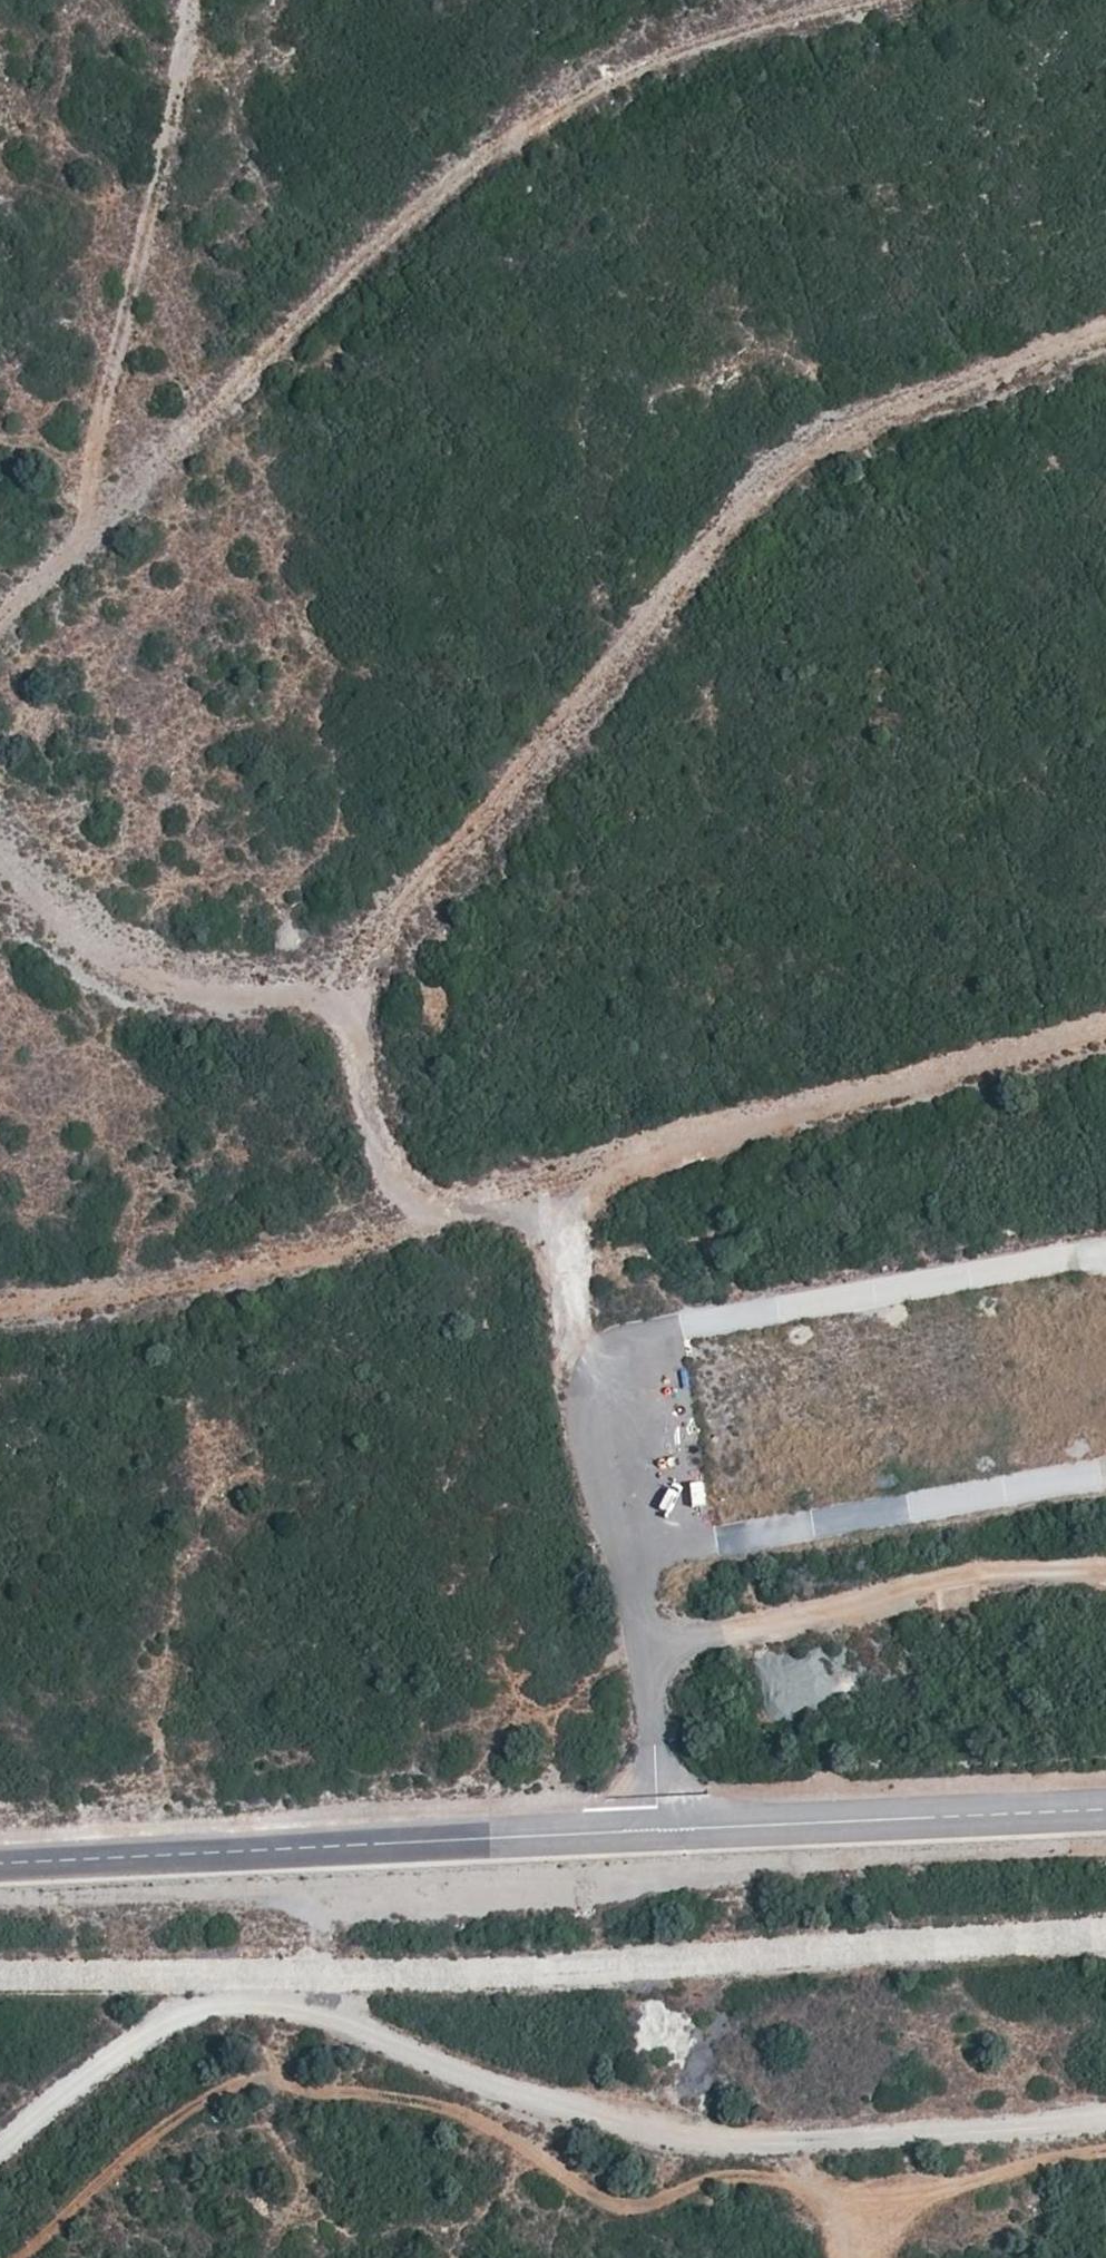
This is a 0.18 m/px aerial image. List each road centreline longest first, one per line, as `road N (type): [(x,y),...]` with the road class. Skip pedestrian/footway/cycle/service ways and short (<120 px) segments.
road 1 (track): [(0,866),(74,939),(155,977),(249,986),(319,973),(379,948),(622,666),(756,480),(799,445),(1105,339)]
road 2 (track): [(1105,1048),(534,1204),(90,1303),(0,1308)]
road 3 (unclassified): [(1105,1809),(0,1863)]

